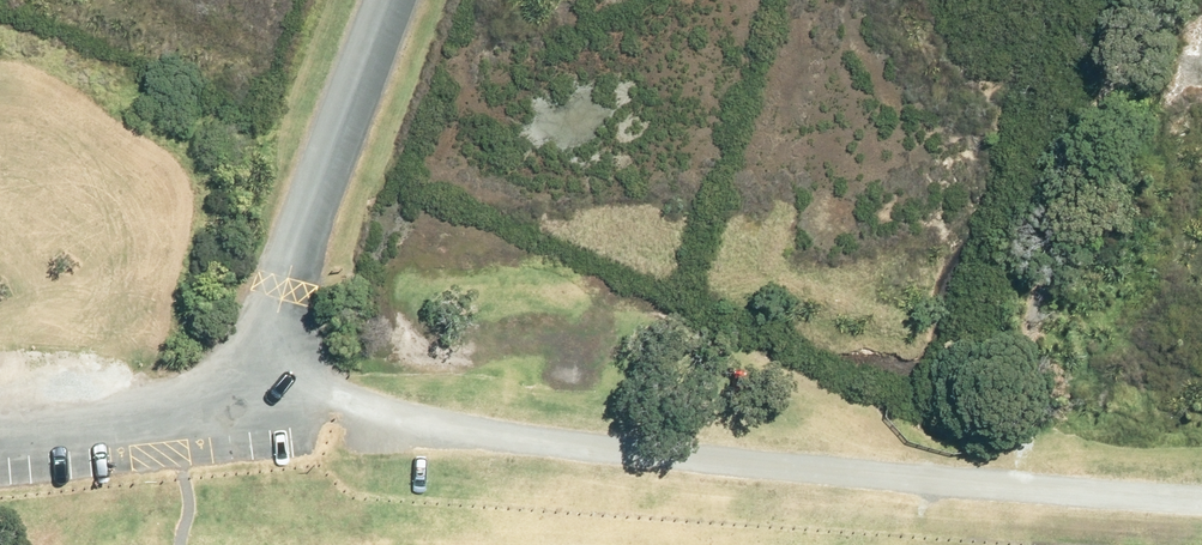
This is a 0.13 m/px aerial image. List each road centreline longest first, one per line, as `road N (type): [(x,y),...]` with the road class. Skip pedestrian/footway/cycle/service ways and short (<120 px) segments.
road 1 (track): [(1054,489),(245,408)]
road 2 (unclassified): [(245,408),(396,0)]
road 3 (track): [(1201,500),(1054,489)]

